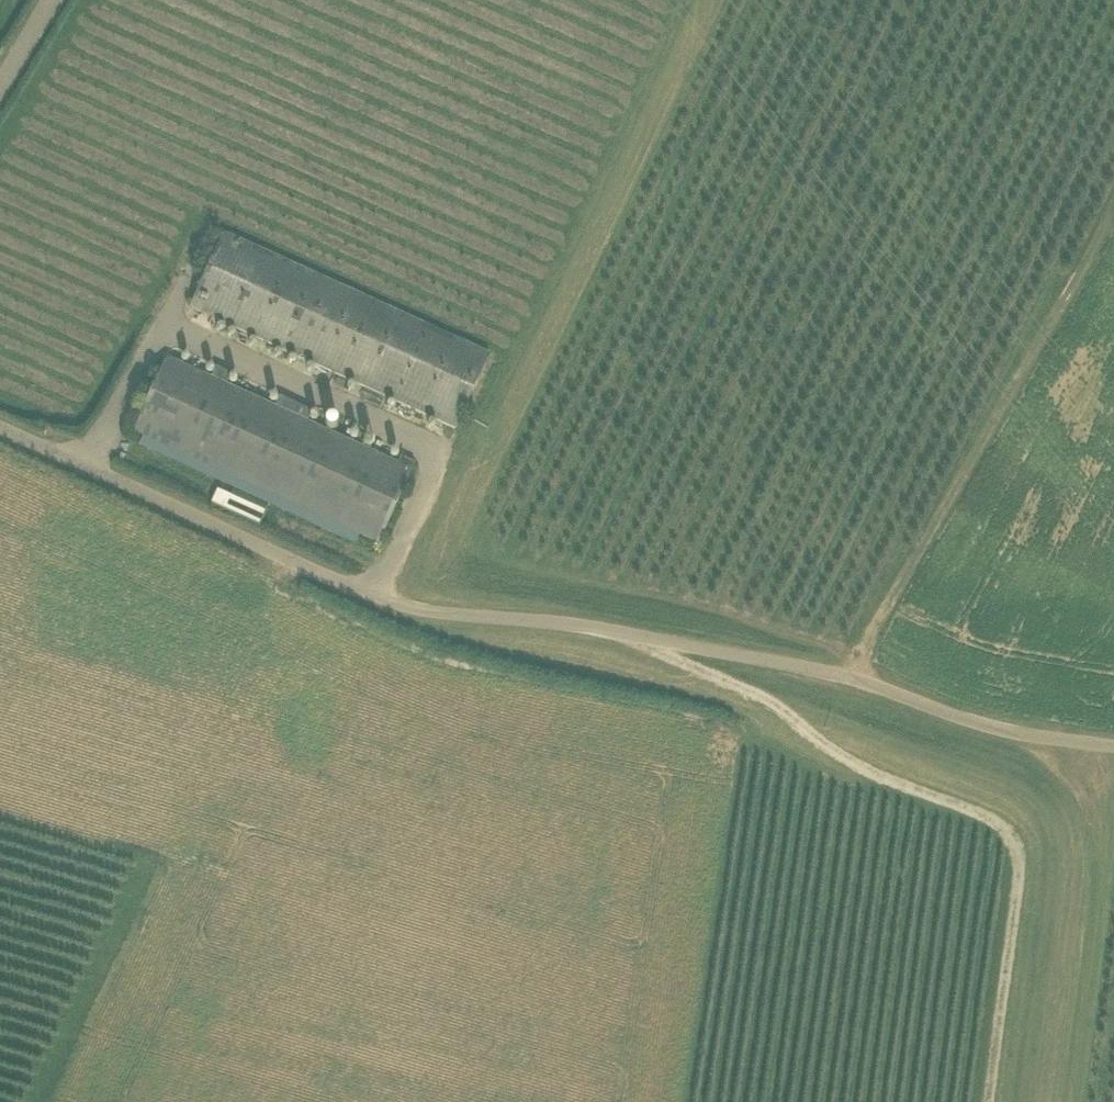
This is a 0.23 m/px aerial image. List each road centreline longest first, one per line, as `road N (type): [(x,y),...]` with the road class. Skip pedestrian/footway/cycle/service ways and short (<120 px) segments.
road 1 (unclassified): [(1113,748),(953,716),(857,678),(375,596)]
road 2 (unclassified): [(375,596),(666,0)]
road 3 (track): [(1113,217),(857,678)]
road 4 (unclassified): [(375,596),(0,430)]

